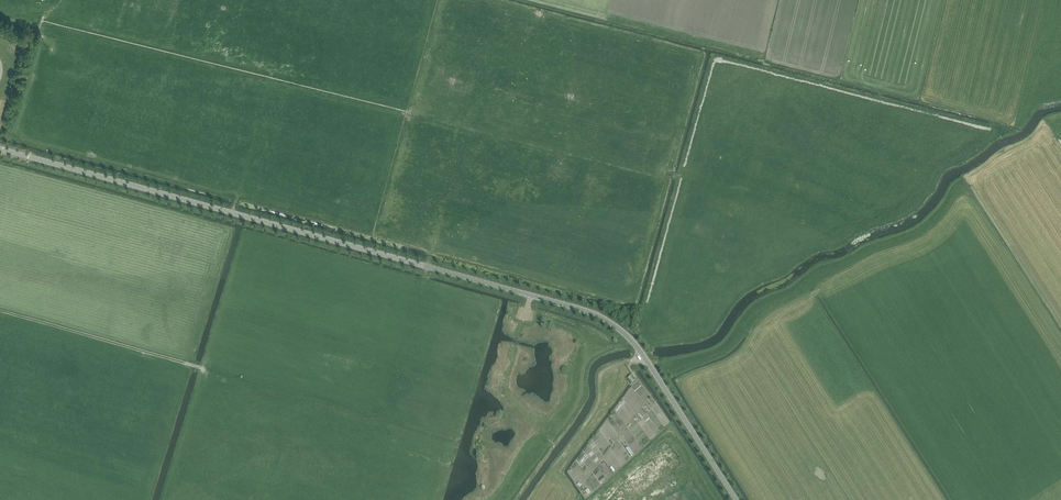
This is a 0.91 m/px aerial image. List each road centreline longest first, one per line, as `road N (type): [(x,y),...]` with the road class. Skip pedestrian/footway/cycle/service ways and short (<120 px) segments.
road 1 (unclassified): [(737,499),(632,343),(602,317),(0,149)]

